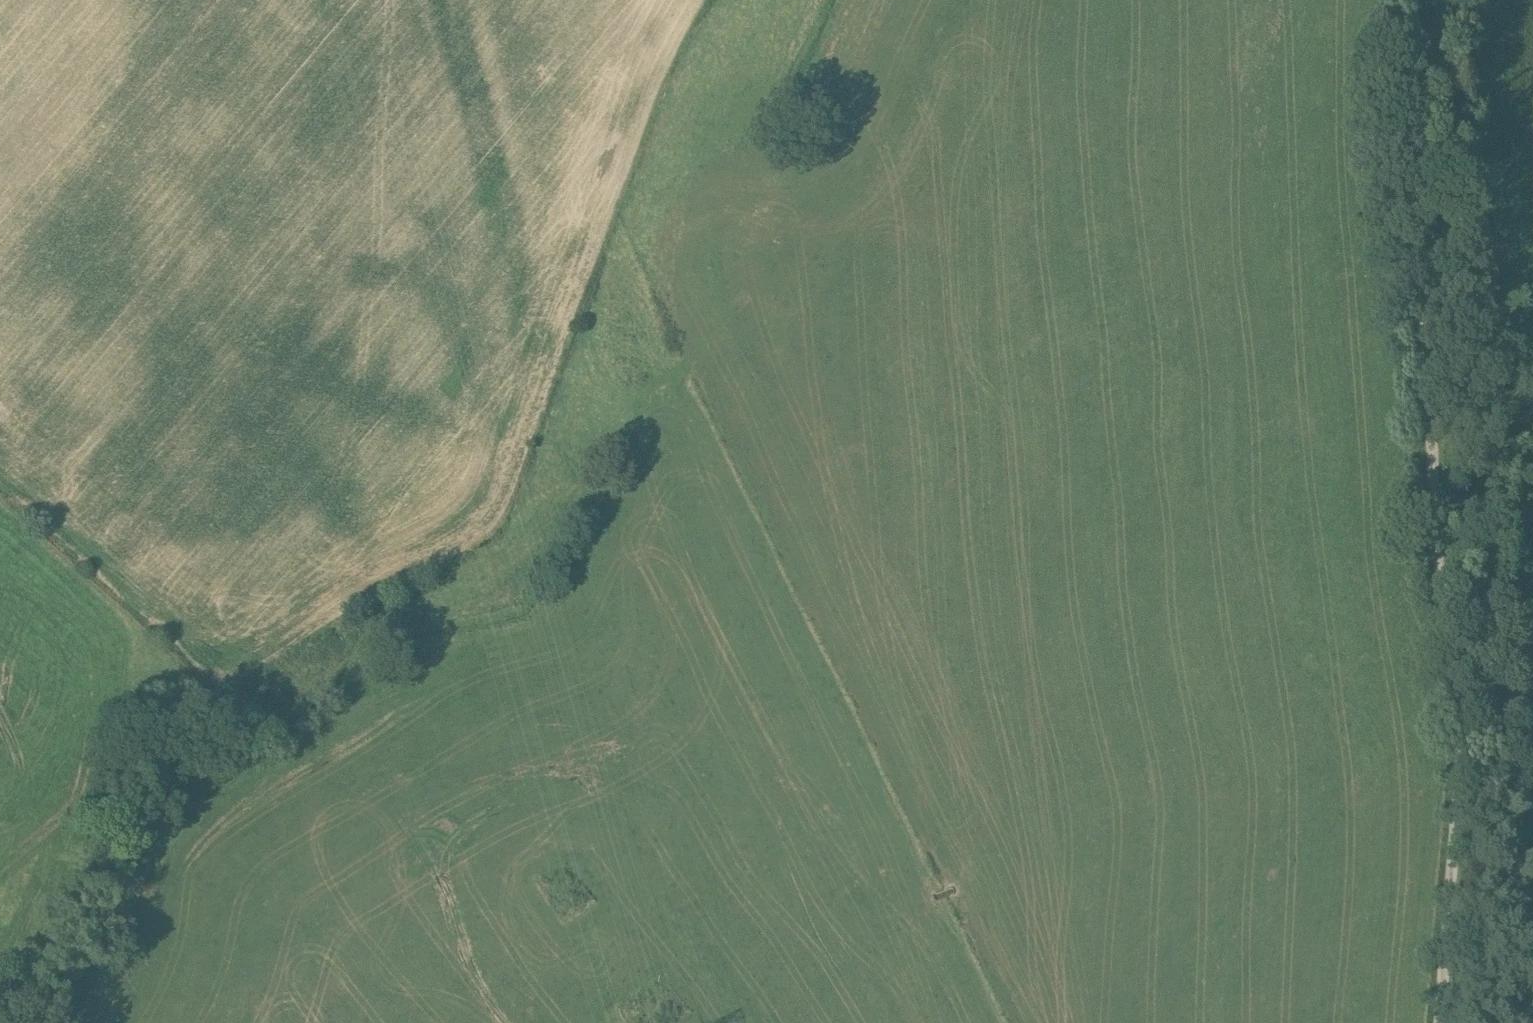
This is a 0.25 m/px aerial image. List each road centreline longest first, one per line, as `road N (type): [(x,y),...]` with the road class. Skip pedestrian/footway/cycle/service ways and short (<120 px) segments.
road 1 (track): [(1434,1022),(1457,674),(1416,0)]

